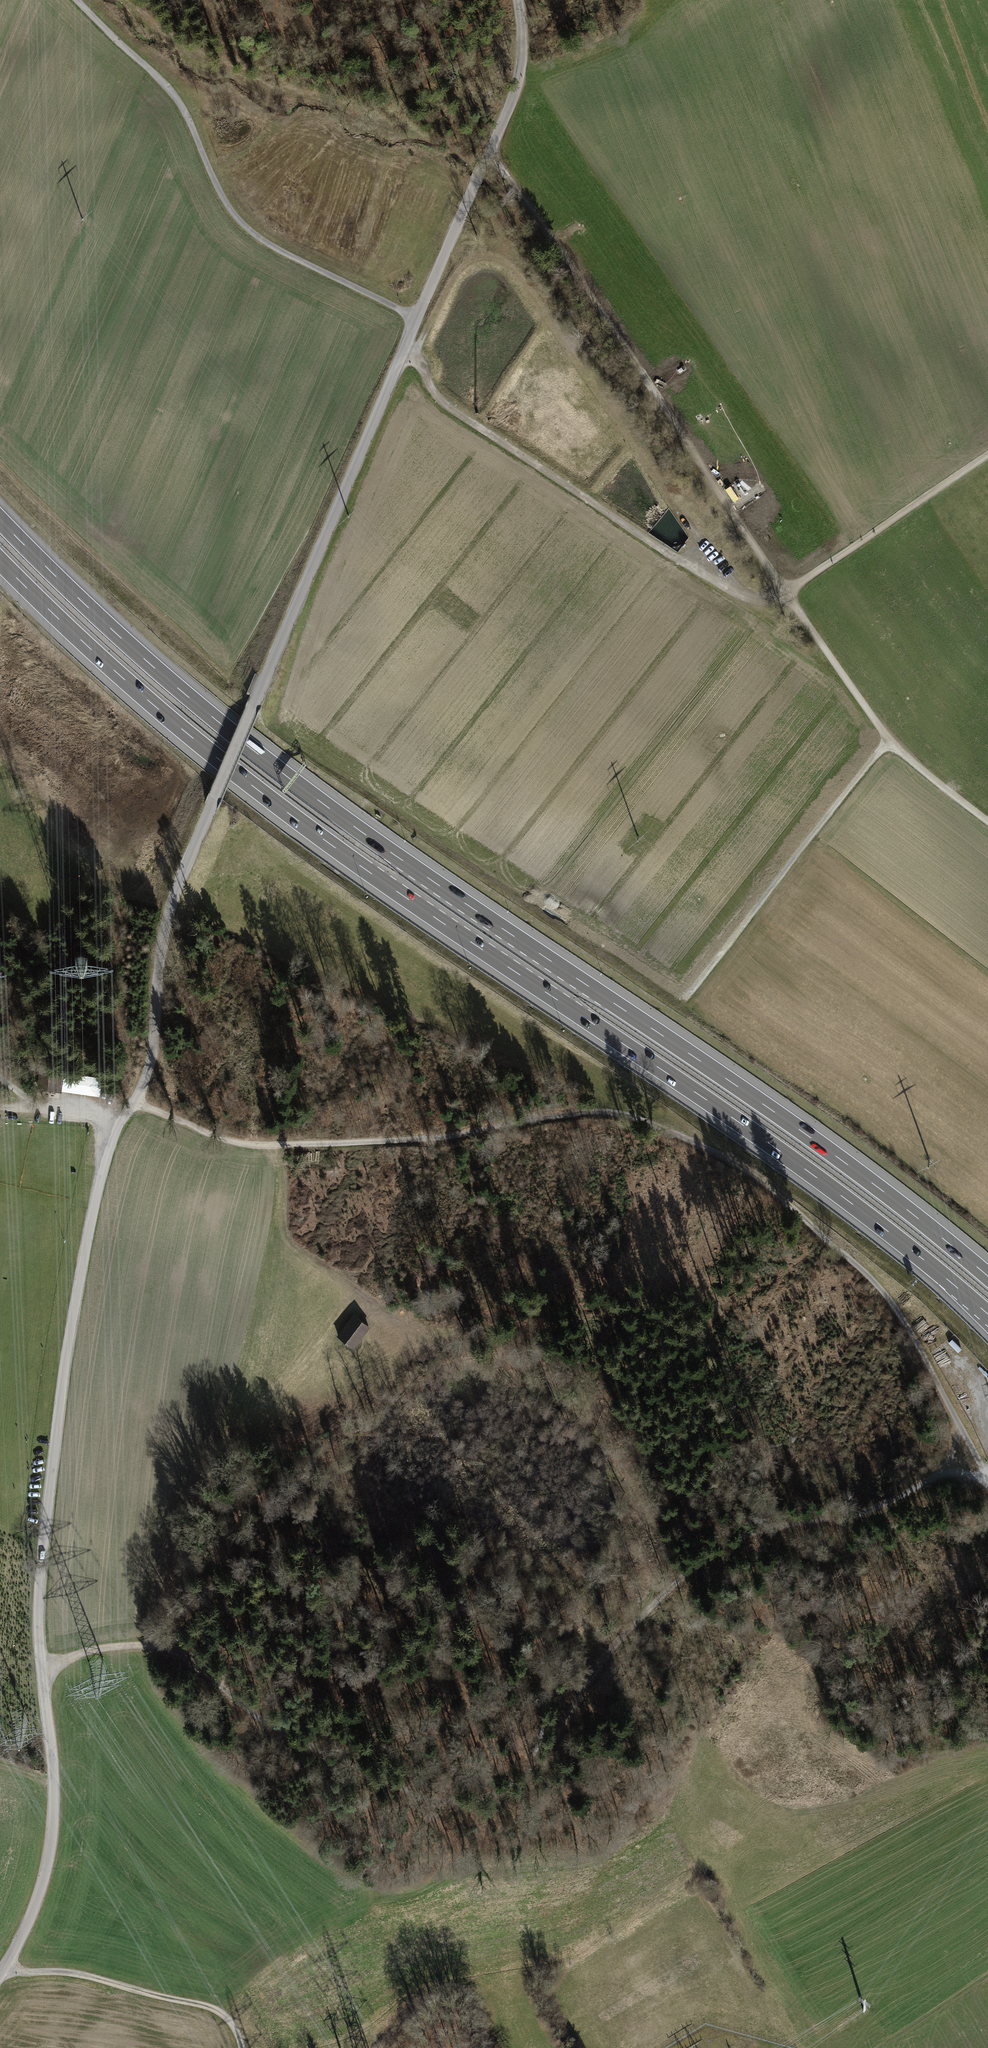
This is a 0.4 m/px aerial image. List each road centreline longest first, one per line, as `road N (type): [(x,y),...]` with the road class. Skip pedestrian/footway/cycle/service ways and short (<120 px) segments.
road 1 (unclassified): [(518,0),(523,41),(515,91),(169,912),(152,1056),(103,1171),(70,1333),(38,1617),(53,1833),(38,1899),(0,1975)]
road 2 (motorway): [(987,1275),(826,1149),(292,780),(128,646),(0,521)]
road 3 (motorway): [(0,561),(188,735),(298,821),(811,1173),(987,1315)]
road 4 (track): [(41,1665),(163,1646),(195,1661),(266,1722),(329,1749),(391,1795),(434,1806),(486,1799),(540,1769),(611,1648),(705,1561),(797,1525),(853,1516),(932,1478),(987,1479)]
road 5 (track): [(490,150),(888,740),(987,822)]
road 6 (track): [(133,1102),(245,1143),(396,1140),(573,1111),(620,1113),(739,1164),(827,1236)]
road 7 (track): [(403,351),(452,410),(702,575),(758,600),(787,592),(987,455)]
road 8 (track): [(78,0),(172,91),(247,228),(417,318)]
road 9 (track): [(280,1143),(281,1231),(291,1244),(409,1321),(487,1328),(544,1357)]
road 10 (track): [(888,740),(682,1000)]
road 11 (track): [(0,469),(224,679)]
road 12 (track): [(987,1479),(909,1330),(827,1236)]
road 13 (track): [(2,1972),(77,1973),(217,2008),(242,2047)]

